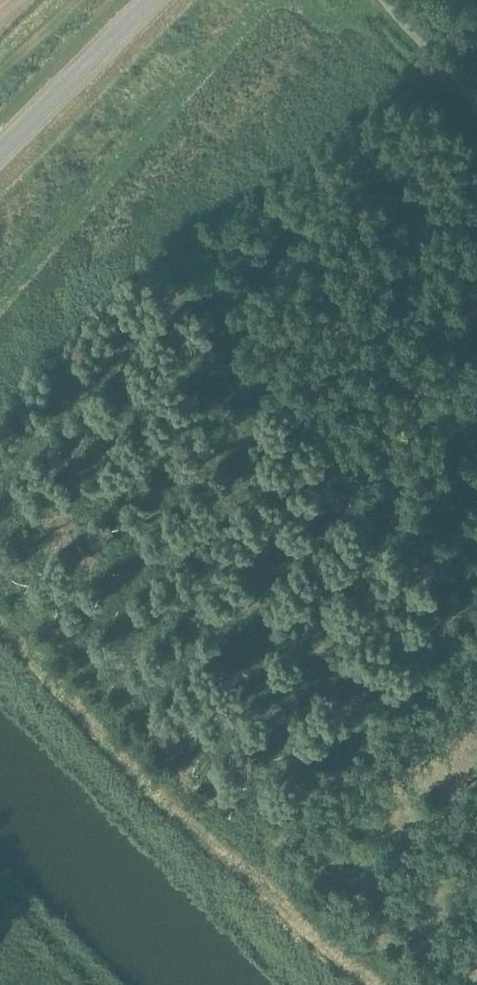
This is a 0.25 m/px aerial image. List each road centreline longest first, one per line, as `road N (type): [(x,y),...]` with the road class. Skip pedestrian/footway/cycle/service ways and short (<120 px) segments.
road 1 (unclassified): [(0,154),(154,0)]

